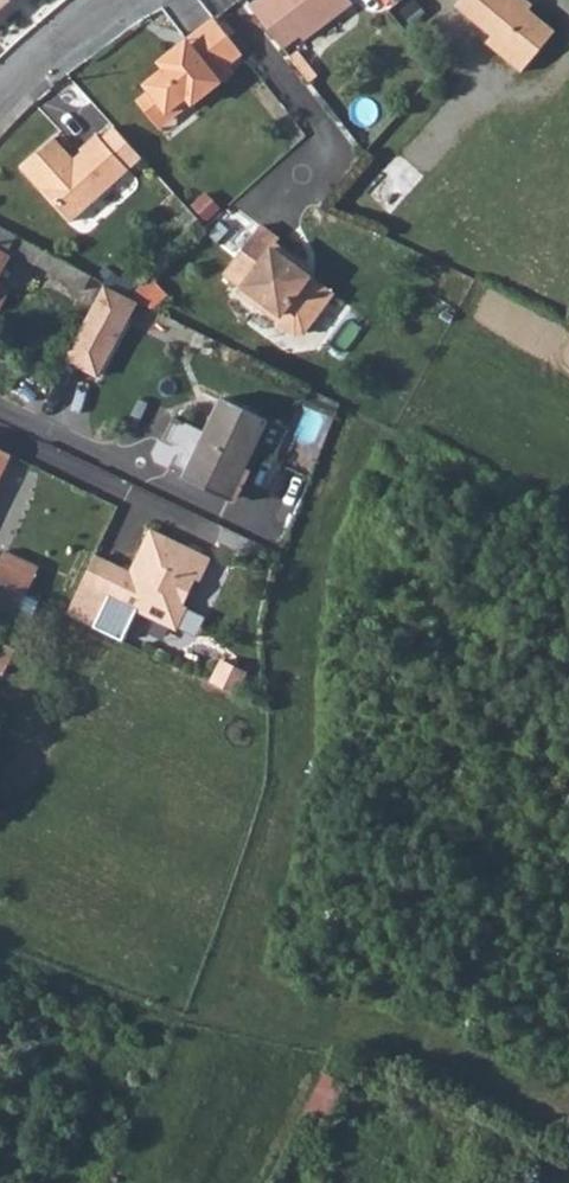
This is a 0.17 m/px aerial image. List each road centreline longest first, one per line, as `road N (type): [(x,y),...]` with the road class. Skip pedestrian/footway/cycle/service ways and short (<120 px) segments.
road 1 (unclassified): [(0,101),(117,0)]

